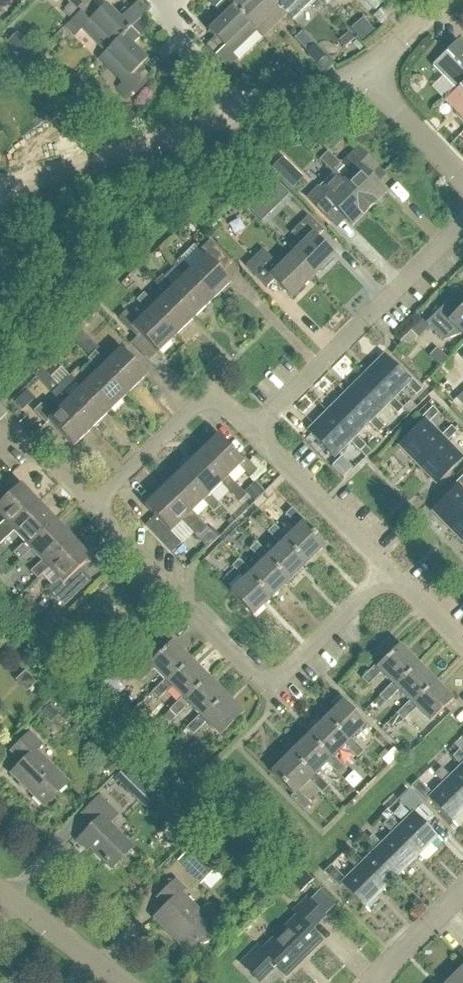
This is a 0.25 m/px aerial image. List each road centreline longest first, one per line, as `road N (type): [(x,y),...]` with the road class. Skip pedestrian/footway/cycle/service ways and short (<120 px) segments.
road 1 (residential): [(386,575),(288,678),(268,686),(91,507)]
road 2 (residential): [(256,431),(462,224)]
road 3 (unclassified): [(0,189),(234,120)]
road 4 (residential): [(91,507),(206,397),(256,431)]
road 5 (residential): [(256,431),(386,575)]
road 6 (residential): [(121,982),(0,892)]
road 7 (unclassified): [(234,120),(370,71)]
road 8 (residential): [(462,179),(396,111),(370,71)]
road 9 (residential): [(234,120),(222,87),(176,40),(167,0)]
road 10 (residential): [(91,507),(12,428),(0,440)]
road 11 (residential): [(374,982),(462,892)]

